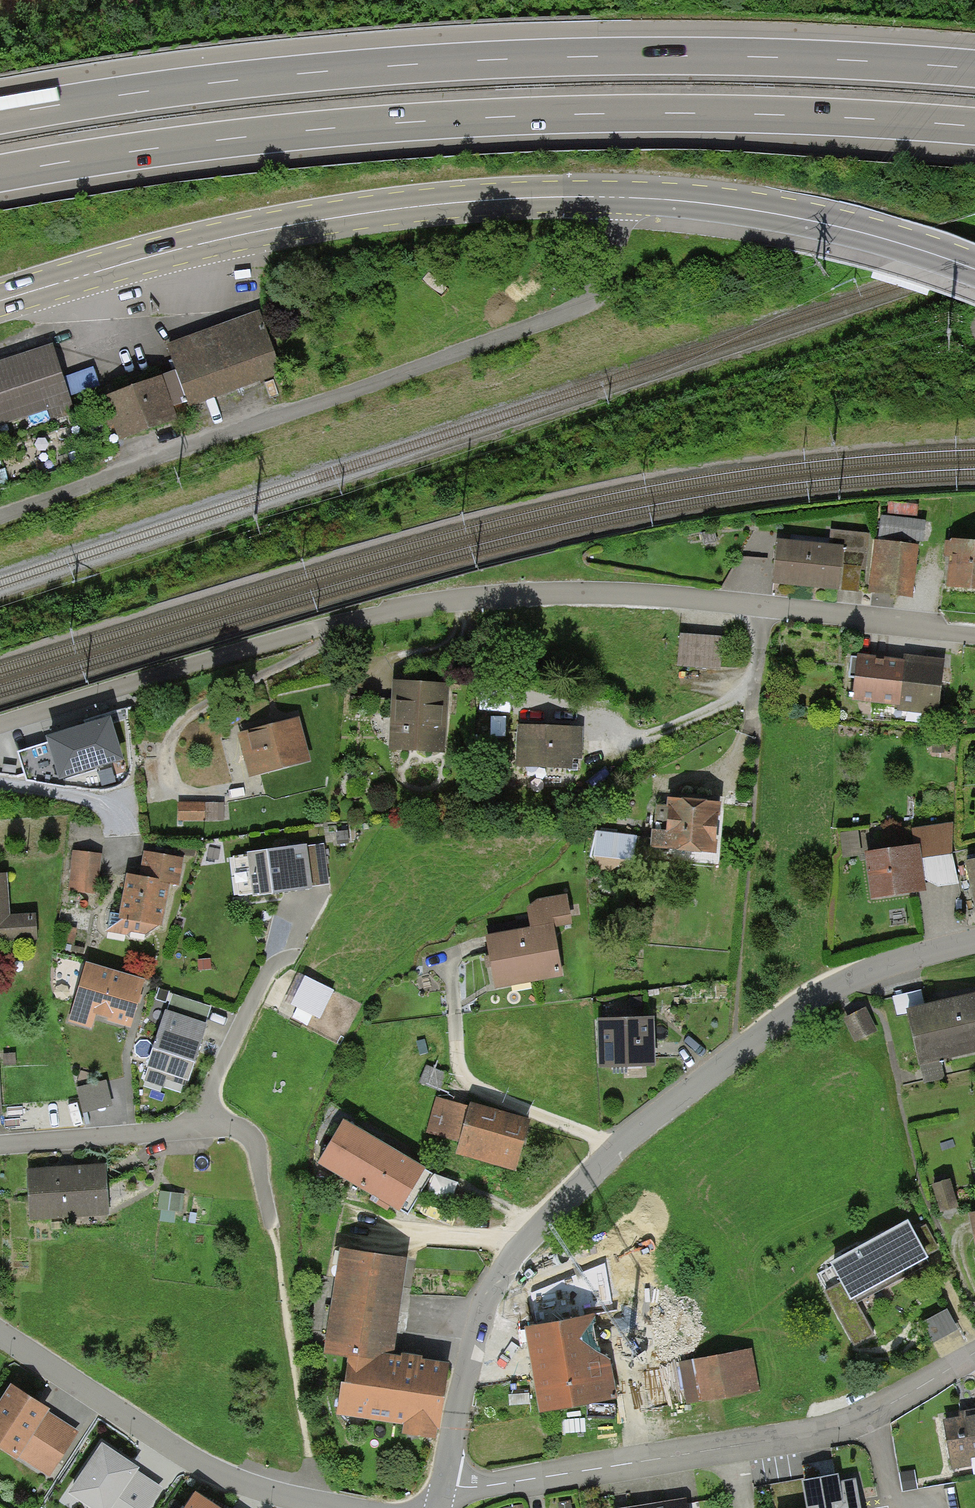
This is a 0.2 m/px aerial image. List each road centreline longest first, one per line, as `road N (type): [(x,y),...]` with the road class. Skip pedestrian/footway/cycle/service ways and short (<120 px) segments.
road 1 (primary): [(0,300),(213,242),(410,209),(553,198),(753,210),(846,228),(974,271)]
road 2 (residential): [(0,726),(259,649),(502,599),(662,600),(974,635)]
road 3 (motorway): [(974,73),(715,58),(468,63),(187,87),(0,116)]
road 4 (motorway): [(0,173),(448,120),(684,114),(974,129)]
road 5 (residential): [(974,943),(886,967),(813,997),(614,1150),(563,1199),(512,1258),(481,1317),(442,1485)]
road 6 (residential): [(974,1354),(836,1430),(489,1486),(442,1485)]
road 7 (residential): [(331,1507),(198,1464),(0,1335)]
road 8 (track): [(273,1225),(315,1505)]
road 9 (residential): [(0,1145),(209,1125)]
road 10 (residential): [(209,1125),(205,1101),(263,975),(288,957)]
road 11 (residential): [(209,1125),(242,1129),(273,1225)]

